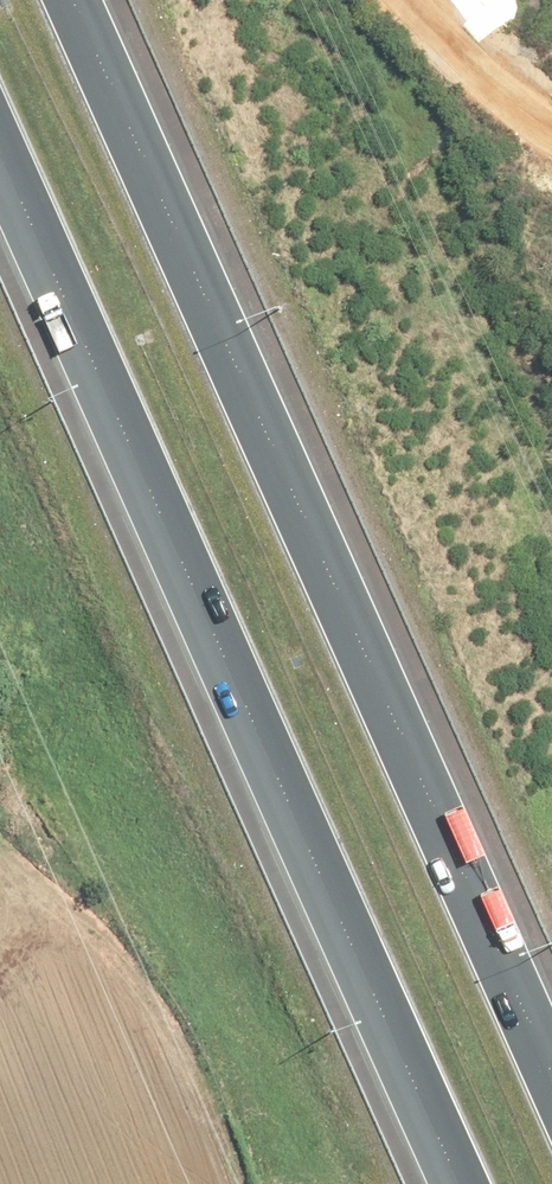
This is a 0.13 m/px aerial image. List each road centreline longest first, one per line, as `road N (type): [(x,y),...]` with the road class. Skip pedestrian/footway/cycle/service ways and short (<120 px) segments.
road 1 (motorway): [(90,0),(551,1039)]
road 2 (motorway): [(452,1183),(0,184)]

